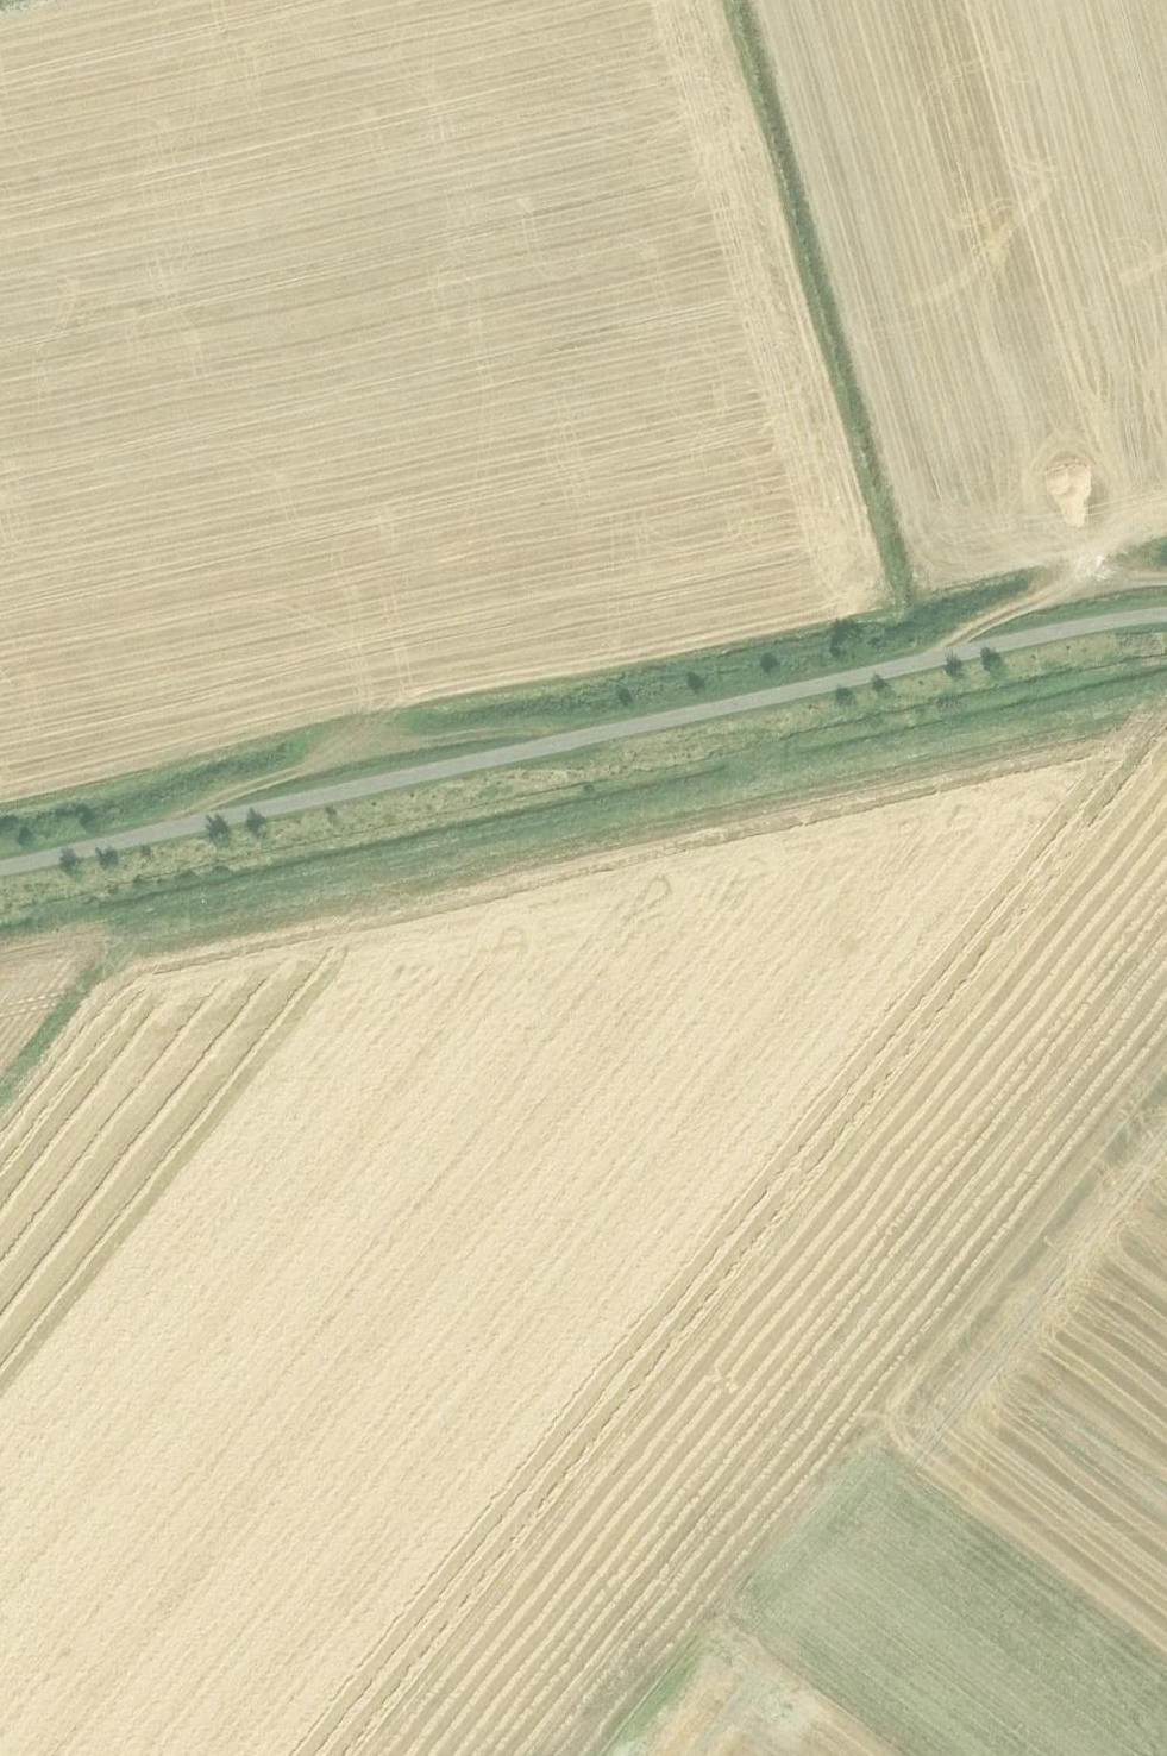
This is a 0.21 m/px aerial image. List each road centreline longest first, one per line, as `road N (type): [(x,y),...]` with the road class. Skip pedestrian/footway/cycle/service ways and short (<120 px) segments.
road 1 (unclassified): [(1166,612),(0,868)]

